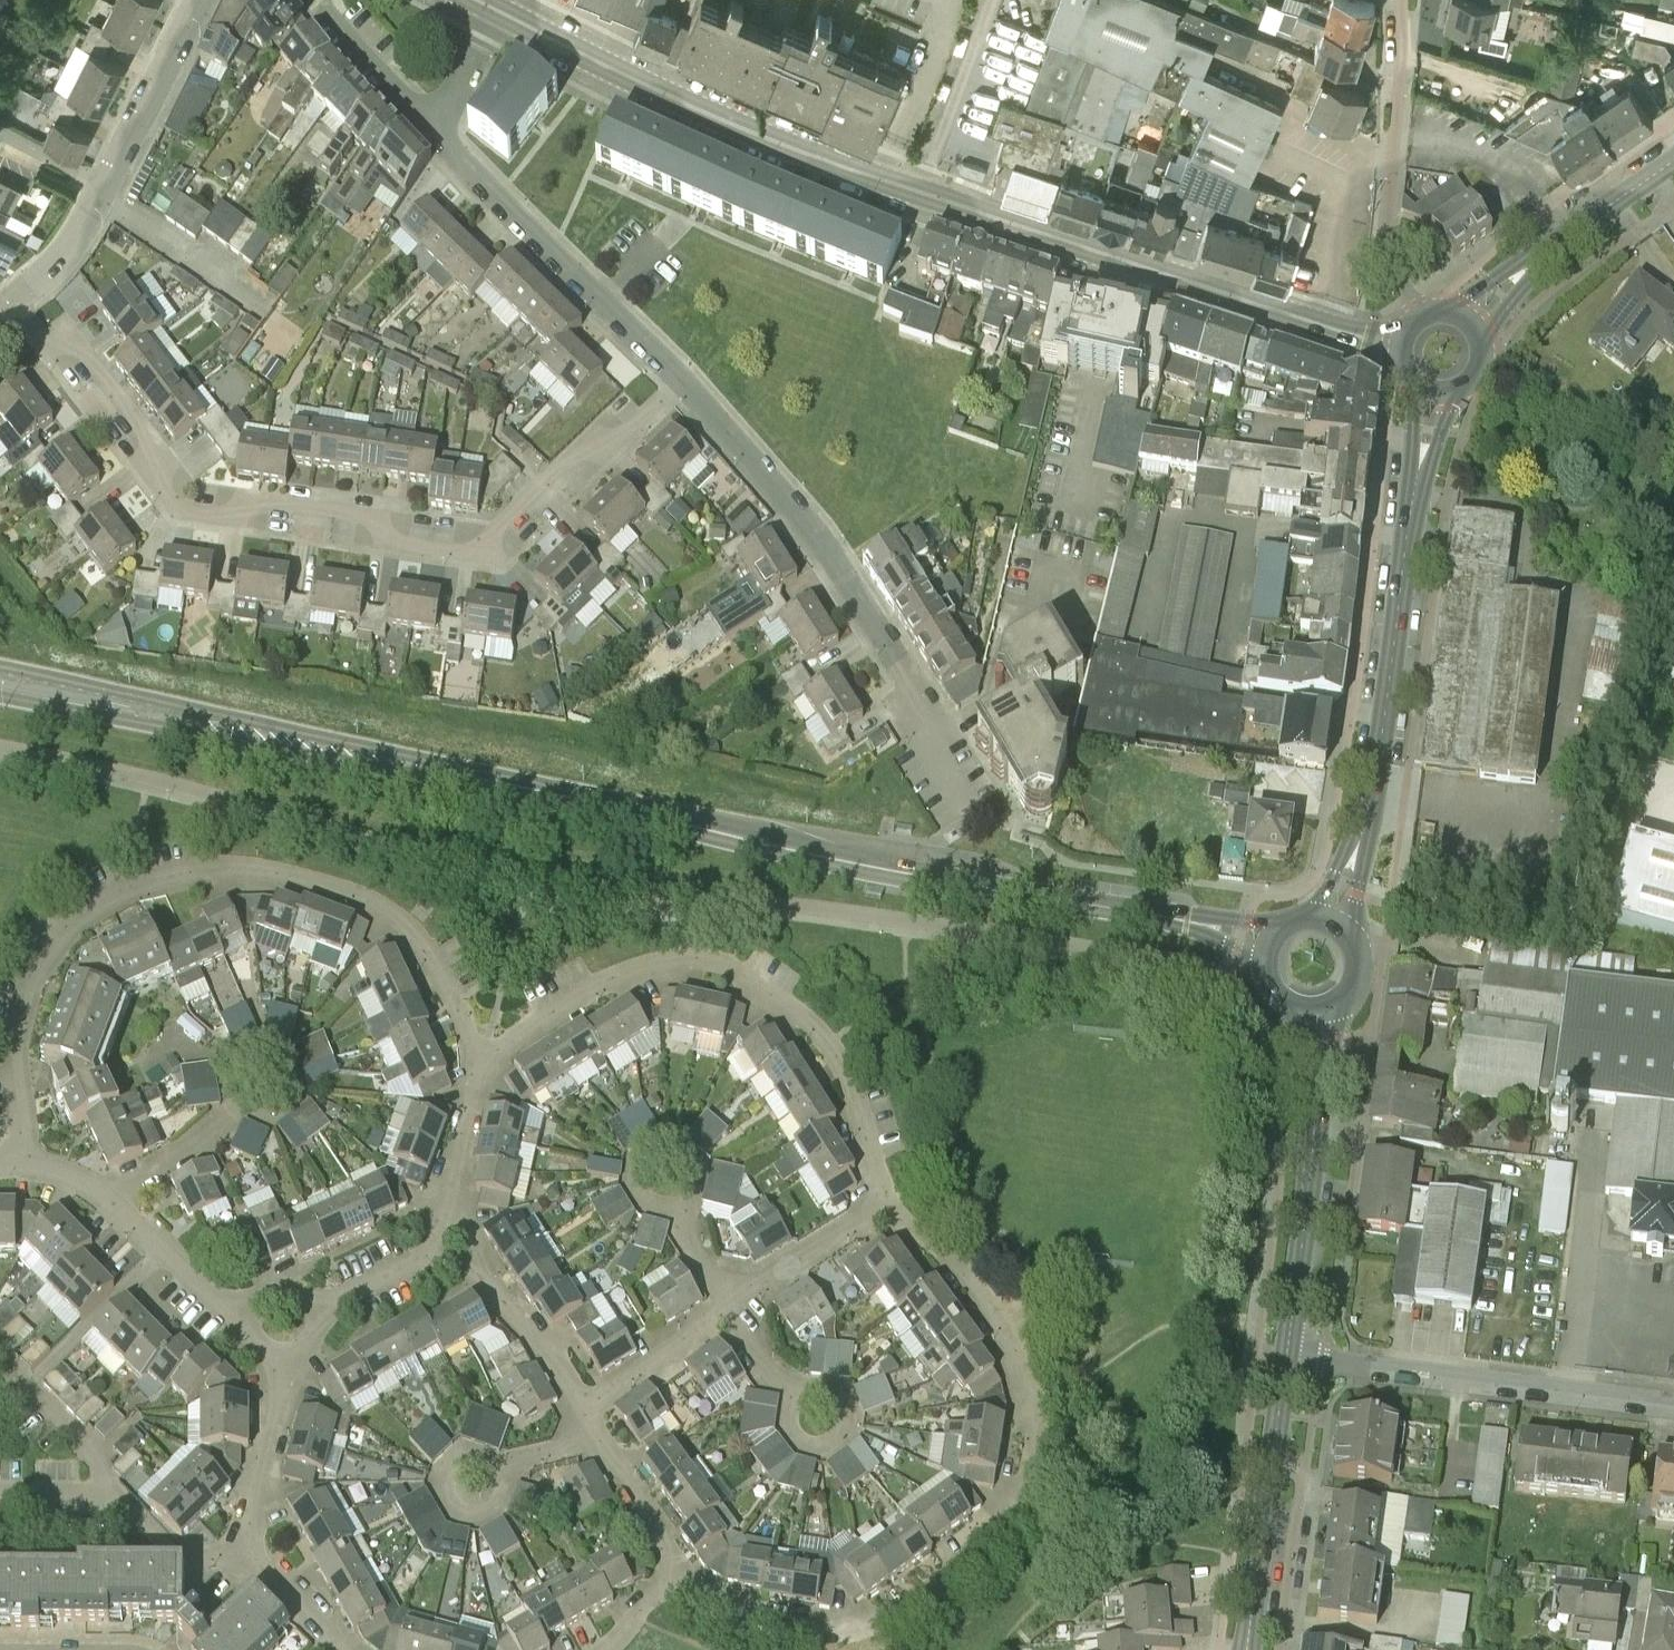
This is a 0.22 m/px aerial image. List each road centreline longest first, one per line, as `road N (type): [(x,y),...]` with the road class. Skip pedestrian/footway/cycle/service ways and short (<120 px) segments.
road 1 (secondary): [(1270,944),(0,681)]
road 2 (secondary): [(1400,347),(818,157),(498,11)]
road 3 (residential): [(681,380),(613,444),(570,456),(479,547),(462,554),(392,542),(364,515),(263,500),(222,518),(177,508),(153,478),(144,433),(80,348),(46,343),(12,296)]
road 4 (residential): [(22,1162),(10,1046),(25,982),(74,917),(125,889),(195,869),(281,877),(387,918),(435,968),(474,1053),(484,1054)]
road 5 (residential): [(882,1208),(961,1272),(1025,1370),(1036,1440),(1020,1499),(941,1585),(881,1620),(815,1628),(765,1619),(682,1581)]
road 6 (residential): [(484,1054),(607,981),(670,961),(723,965),(831,1044),(851,1084),(882,1208)]
road 7 (residential): [(972,790),(818,537),(681,380)]
road 8 (residential): [(1287,1357),(1673,1403)]
road 9 (secondary): [(1359,841),(1419,471)]
road 10 (residential): [(681,380),(435,130)]
road 11 (residential): [(342,1649),(248,1543),(285,1393),(284,1357)]
road 12 (residential): [(1422,315),(1386,237),(1402,0)]
road 13 (tertiary): [(1287,1357),(1315,1125)]
road 14 (residential): [(1279,1649),(1302,1473),(1275,1452)]
road 15 (residential): [(105,184),(199,0)]
road 16 (residential): [(238,1108),(265,1119),(286,1110),(298,1088),(292,1063),(272,1049),(246,1051),(229,1070),(229,1095)]
road 17 (tertiary): [(1247,1649),(1275,1452)]
road 18 (residential): [(466,1258),(546,1348),(581,1407)]
road 19 (residential): [(108,1198),(216,1301),(247,1314)]
road 20 (residential): [(730,1309),(882,1208)]
road 21 (residential): [(484,1054),(454,1233)]
road 22 (residential): [(581,1407),(730,1309)]
road 23 (residential): [(784,1431),(798,1449),(820,1454),(841,1446),(853,1424),(838,1390),(814,1383),(793,1393)]
road 24 (residential): [(435,130),(315,8)]
road 25 (secondary): [(1538,260),(1673,161)]
road 26 (residential): [(599,1437),(682,1581)]
road 27 (residential): [(108,1198),(238,1108)]
road 28 (residential): [(681,1210),(696,1196),(699,1171),(674,1144),(638,1155),(631,1191)]
road 29 (residential): [(12,296),(68,251),(105,184)]
road 30 (residential): [(314,1308),(441,1250)]
road 31 (residential): [(435,130),(498,11)]
road 32 (tertiary): [(1315,1125),(1343,1000)]

